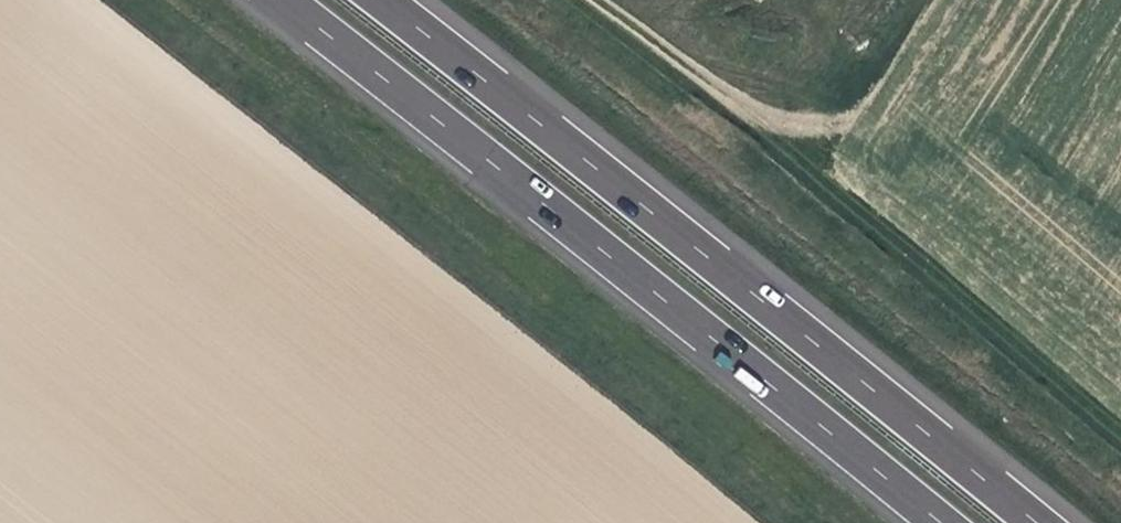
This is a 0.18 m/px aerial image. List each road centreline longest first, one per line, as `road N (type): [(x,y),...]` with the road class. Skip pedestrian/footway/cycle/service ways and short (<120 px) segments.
road 1 (motorway): [(283,0),(939,522)]
road 2 (motorway): [(1034,522),(384,0)]
road 3 (track): [(596,0),(803,167),(908,0)]
road 4 (track): [(803,167),(1120,433)]

